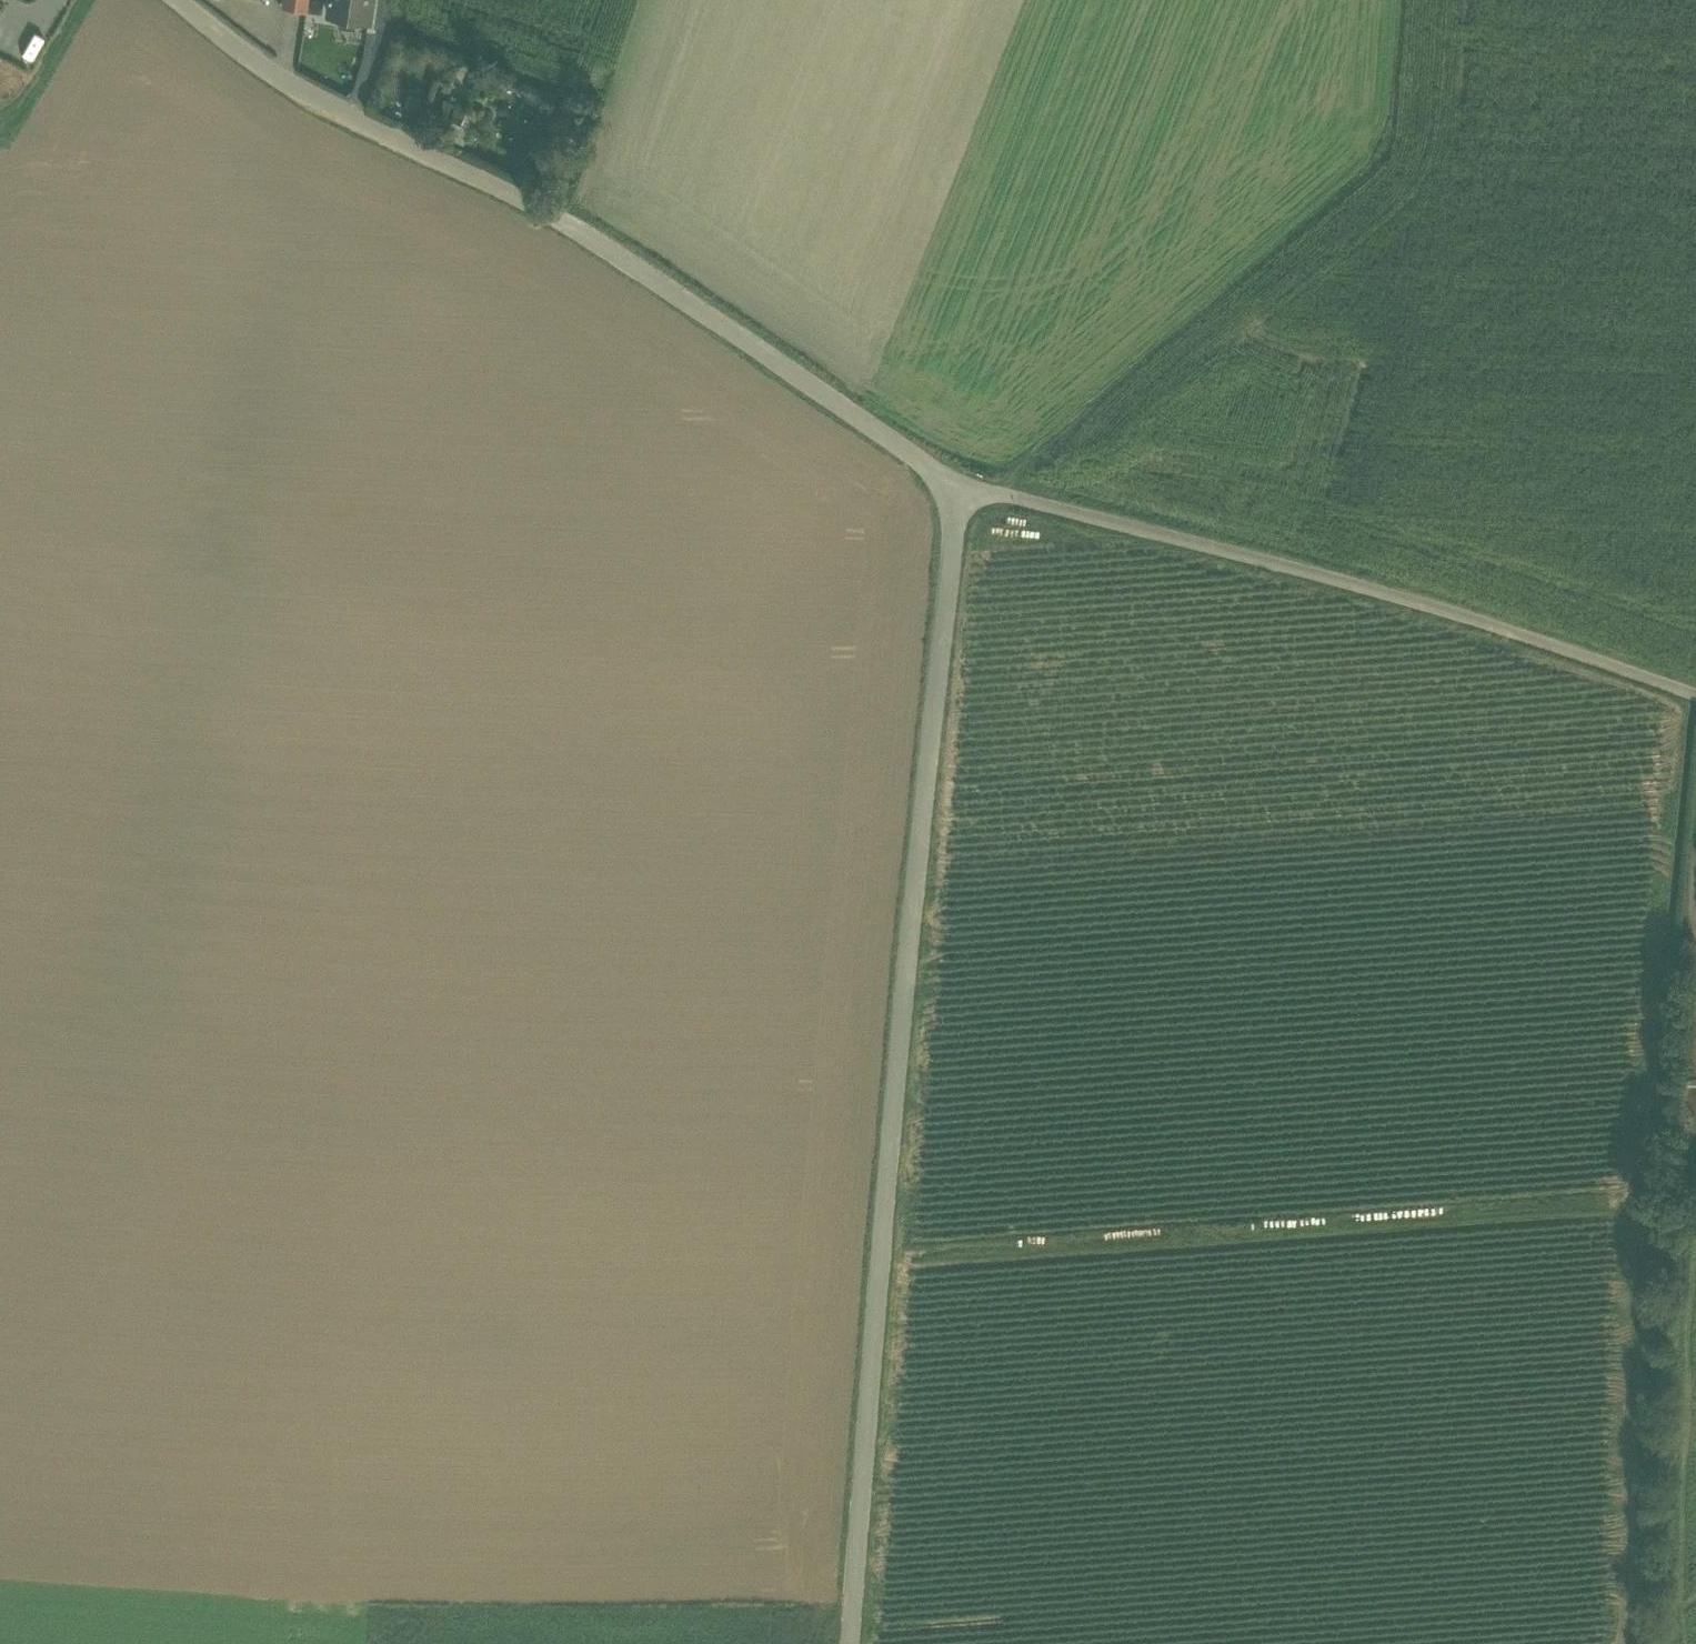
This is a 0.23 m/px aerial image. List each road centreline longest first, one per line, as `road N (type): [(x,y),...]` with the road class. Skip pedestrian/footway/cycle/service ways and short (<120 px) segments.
road 1 (unclassified): [(848,1643),(887,1157),(958,480)]
road 2 (unclassified): [(958,480),(557,215),(318,105),(175,0)]
road 3 (unclassified): [(1695,695),(1446,606),(958,480)]

